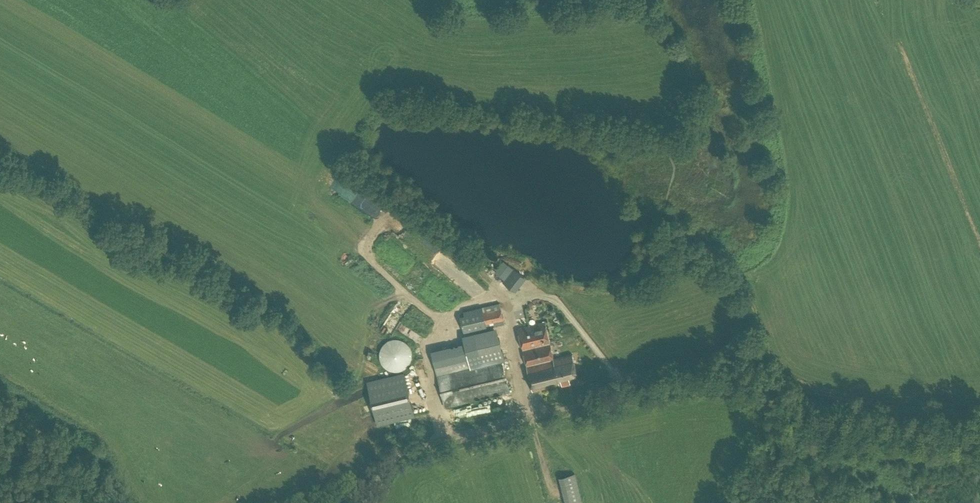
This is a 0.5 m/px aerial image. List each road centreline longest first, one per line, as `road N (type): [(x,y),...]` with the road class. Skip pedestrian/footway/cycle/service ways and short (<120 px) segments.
road 1 (unclassified): [(362,502),(407,449),(695,382),(859,424),(979,431)]

